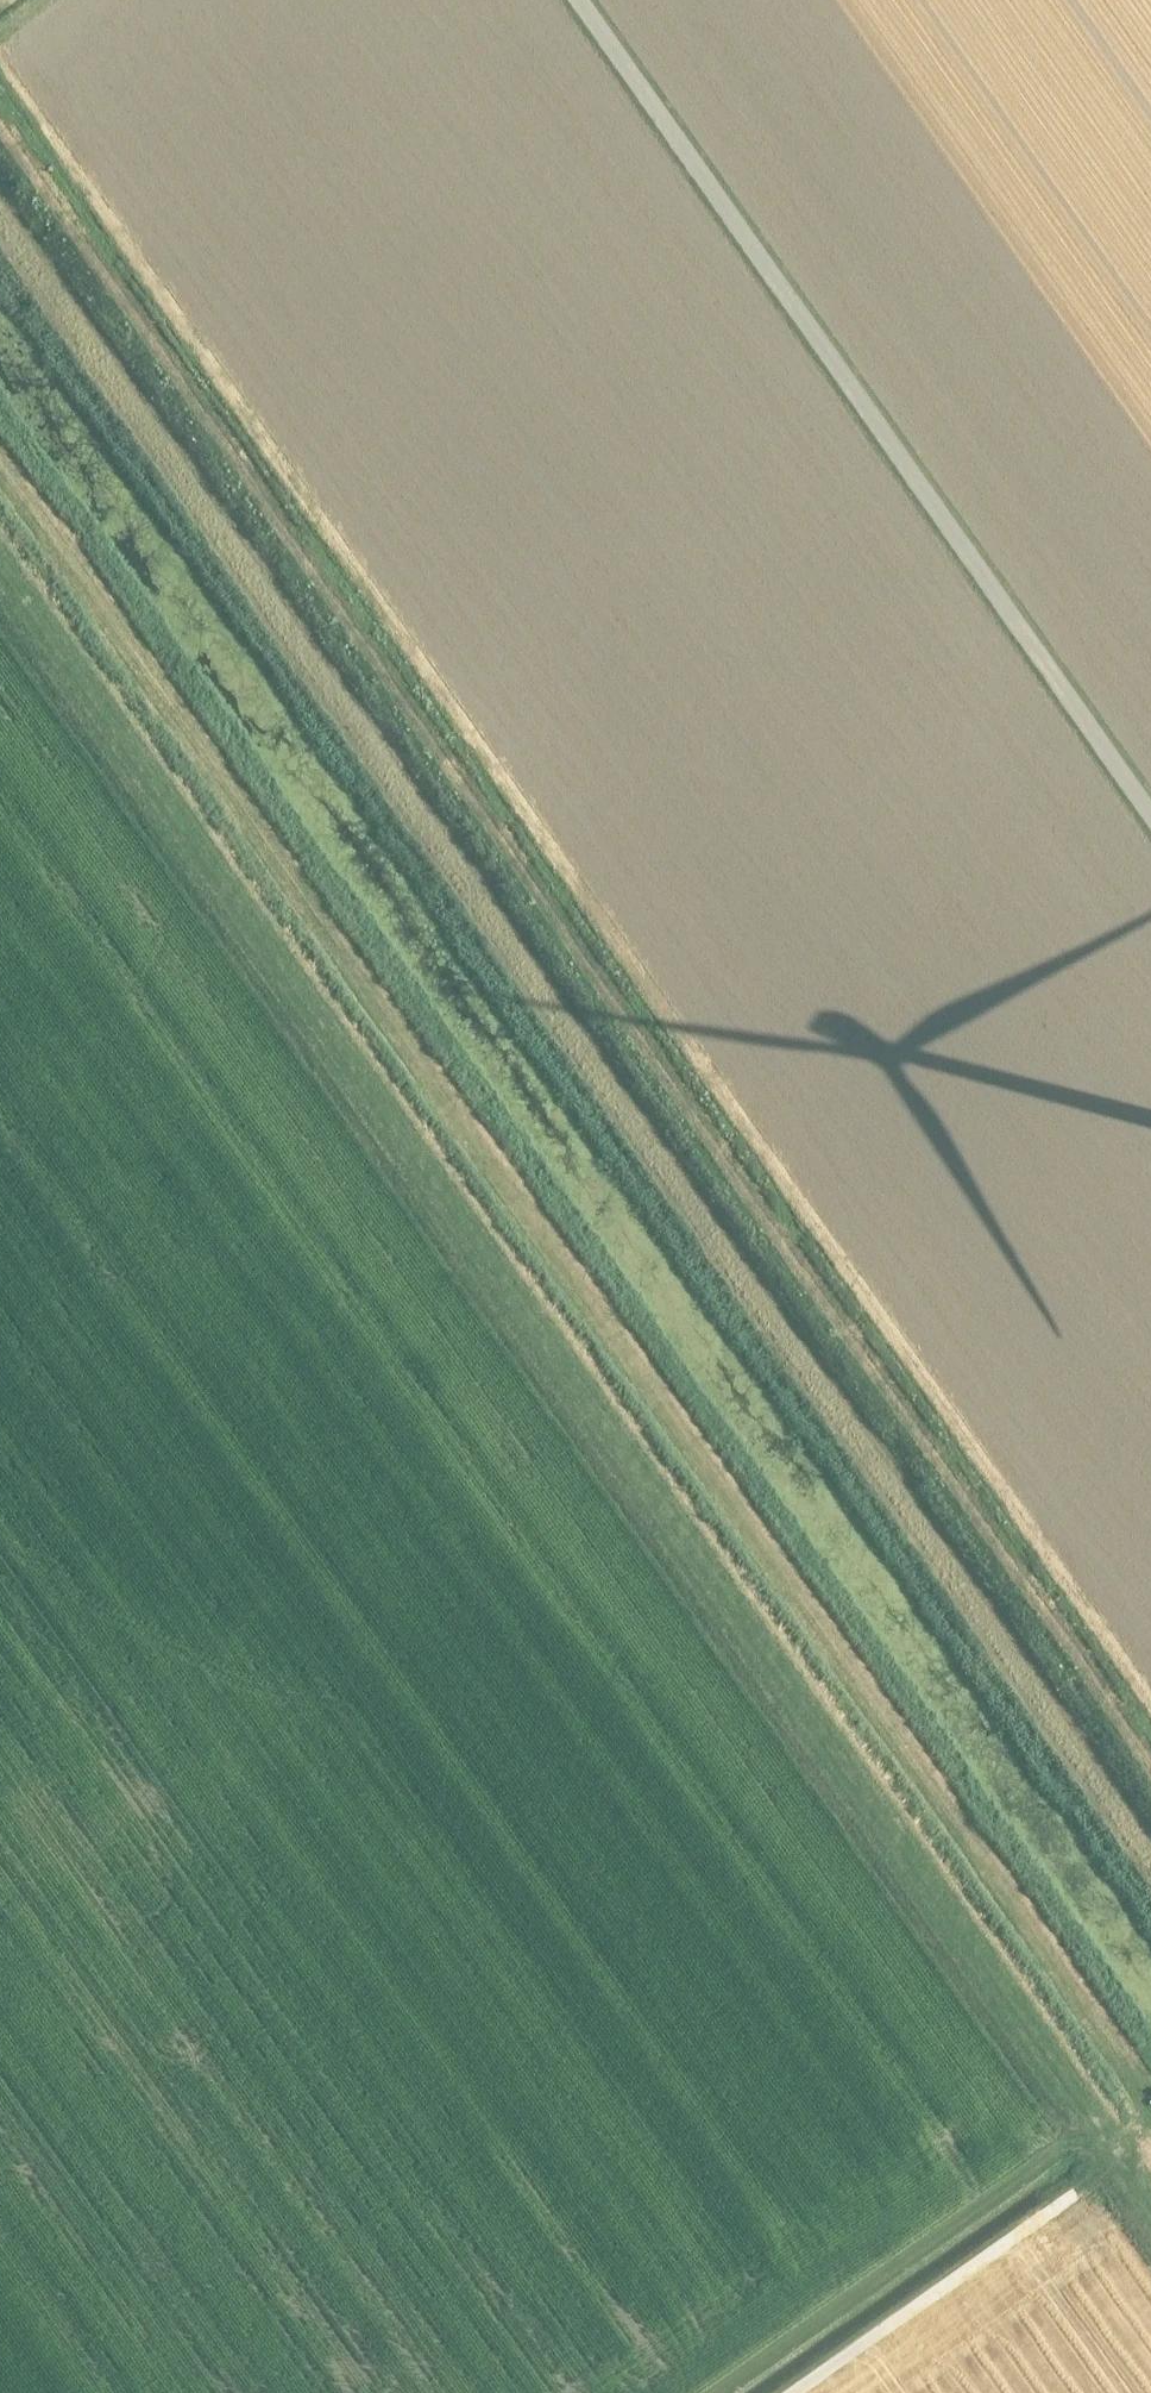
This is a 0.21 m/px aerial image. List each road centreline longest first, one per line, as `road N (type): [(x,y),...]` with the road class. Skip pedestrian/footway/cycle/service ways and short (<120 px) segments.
road 1 (track): [(0,459),(1150,2100)]

